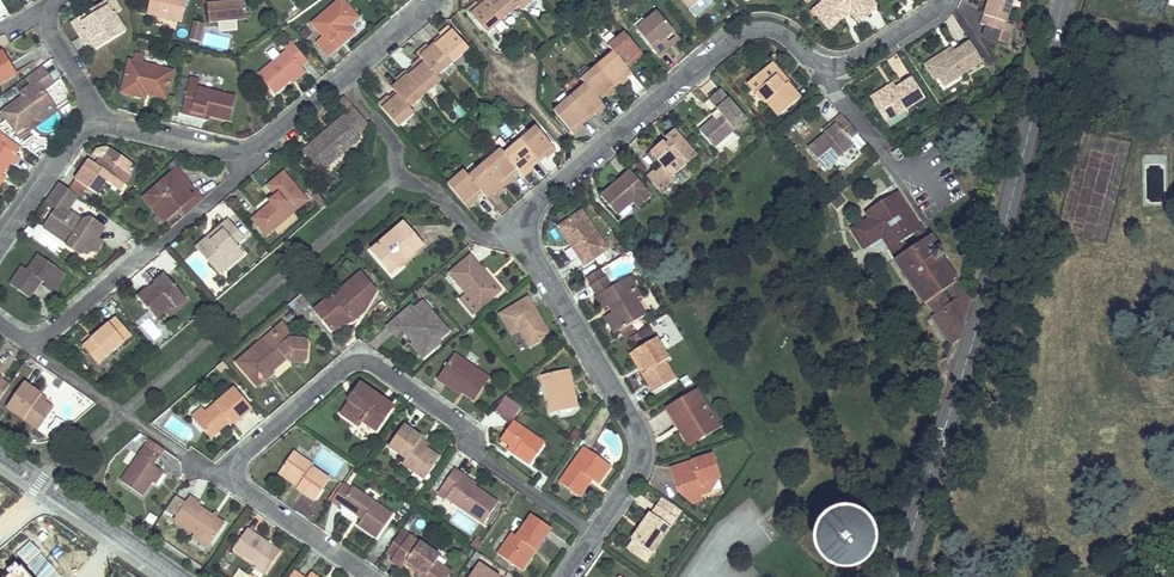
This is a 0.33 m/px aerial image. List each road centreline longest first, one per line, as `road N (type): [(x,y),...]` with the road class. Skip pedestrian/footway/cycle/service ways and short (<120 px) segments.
road 1 (residential): [(593,533),(643,448),(529,244),(540,200),(743,33),(773,31),(813,60),(845,64),(942,0)]
road 2 (tertiary): [(1064,0),(976,329),(895,576)]
road 3 (residential): [(593,533),(472,452),(469,432),(376,362),(349,363),(241,461),(238,482)]
road 4 (residential): [(434,0),(246,153),(95,121)]
road 5 (tertiary): [(180,576),(0,453)]
road 6 (residential): [(238,482),(372,576)]
road 7 (residential): [(157,247),(32,346)]
road 8 (residential): [(0,246),(95,121)]
road 9 (residential): [(95,121),(49,27),(59,0)]

